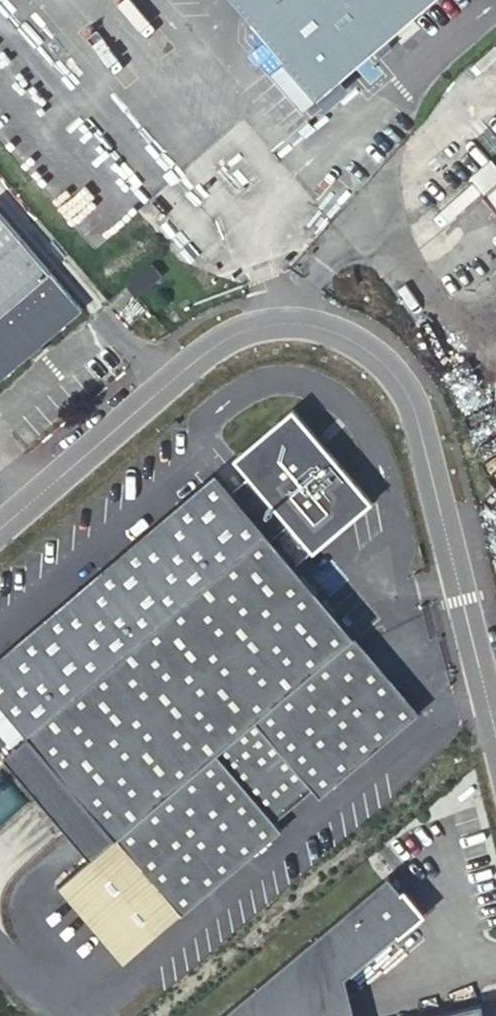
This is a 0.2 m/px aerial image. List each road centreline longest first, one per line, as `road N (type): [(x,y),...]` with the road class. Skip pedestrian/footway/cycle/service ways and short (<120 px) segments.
road 1 (unclassified): [(495,716),(418,417),(383,365),(319,329),(237,333),(201,350),(0,518)]

